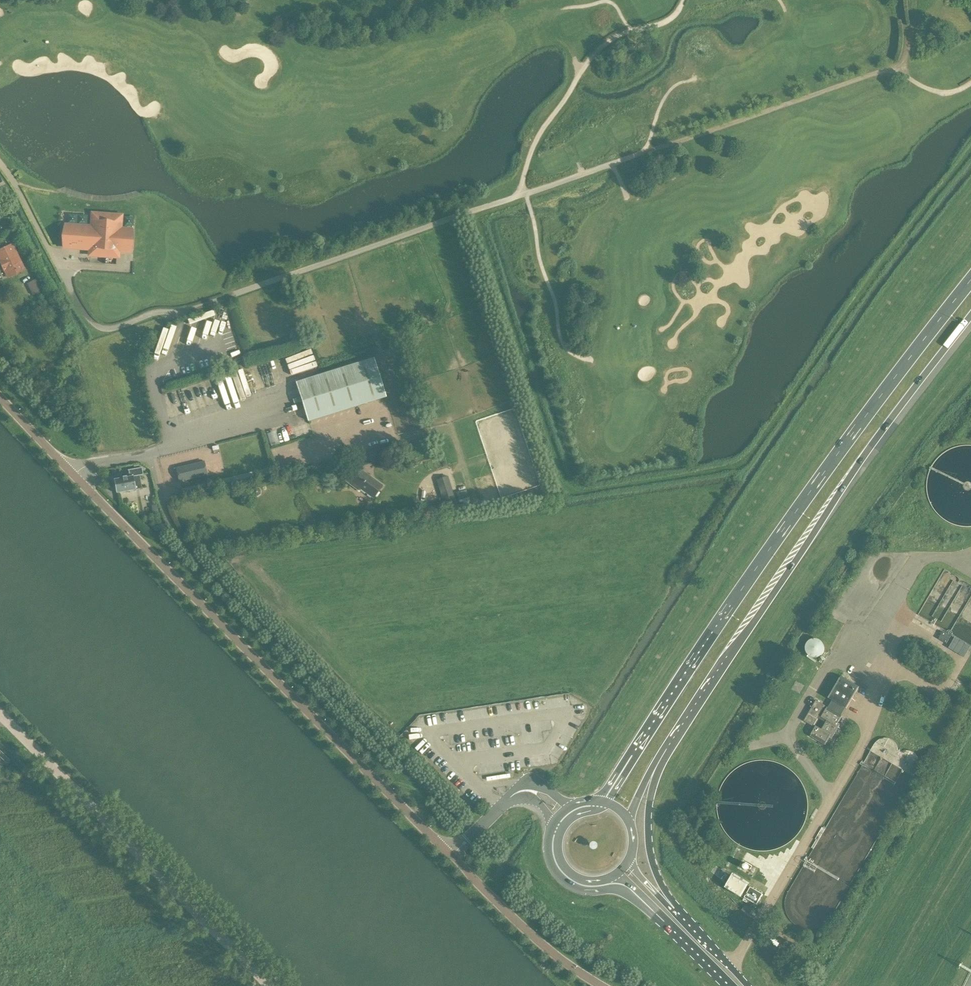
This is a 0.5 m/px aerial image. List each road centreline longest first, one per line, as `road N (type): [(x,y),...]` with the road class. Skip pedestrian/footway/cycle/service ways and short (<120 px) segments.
road 1 (motorway): [(970,283),(870,410),(597,804)]
road 2 (motorway): [(650,780),(970,318)]
road 3 (unclassified): [(447,850),(74,475)]
road 4 (track): [(473,834),(169,522)]
road 5 (unclassified): [(269,985),(0,714)]
road 6 (track): [(180,313),(474,212)]
road 7 (track): [(899,66),(647,152)]
road 8 (unclassified): [(601,985),(543,946),(447,850)]
road 9 (track): [(474,212),(647,152)]
road 10 (secondary): [(602,885),(631,890),(730,985)]
road 11 (track): [(148,454),(138,348),(152,327),(180,313)]
road 12 (unclassified): [(169,522),(148,454),(74,475)]
road 13 (motorway): [(671,904),(647,842),(650,780)]

